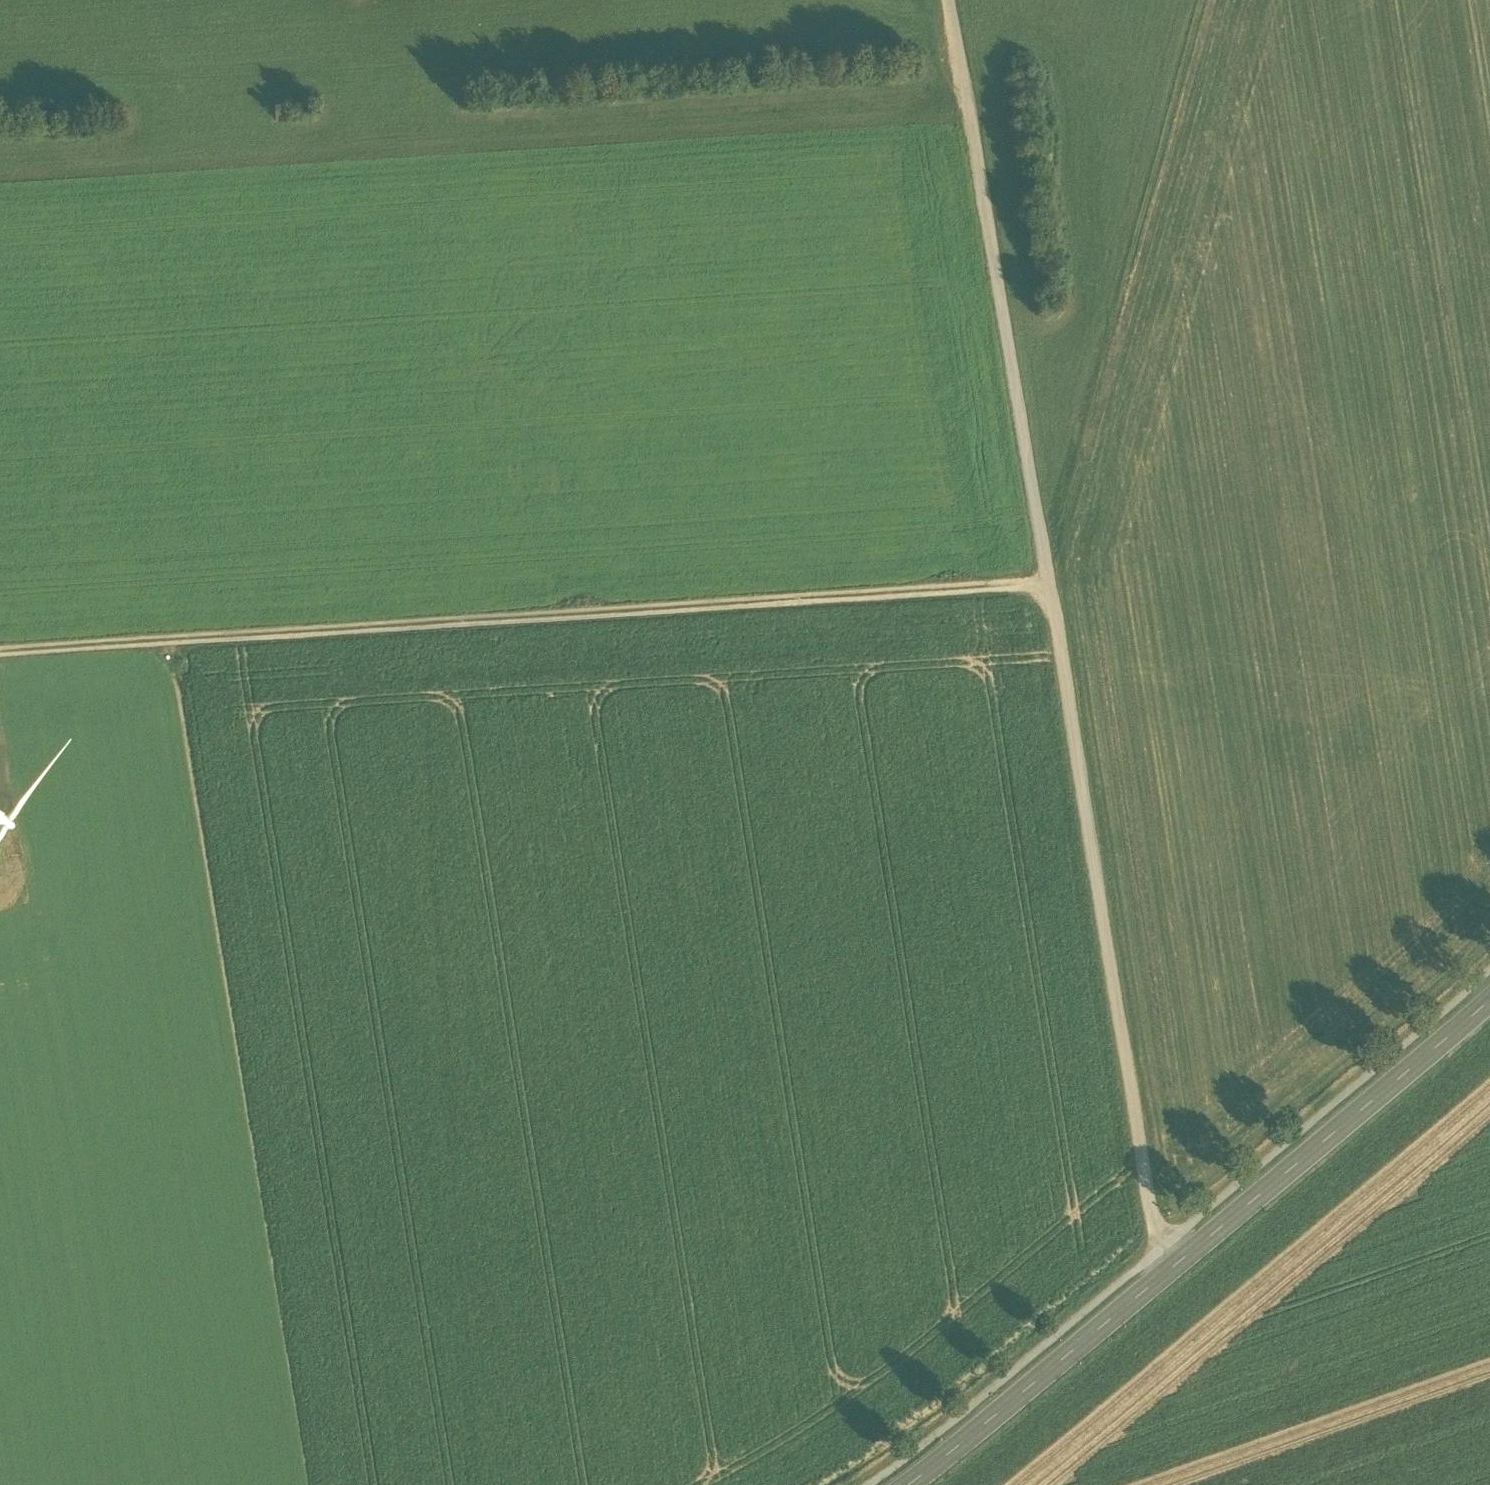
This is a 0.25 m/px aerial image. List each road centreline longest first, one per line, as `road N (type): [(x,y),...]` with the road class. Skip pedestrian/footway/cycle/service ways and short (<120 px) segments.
road 1 (track): [(1164,1263),(947,0)]
road 2 (track): [(1044,586),(0,652)]
road 3 (secondary): [(902,1484),(1489,985)]

